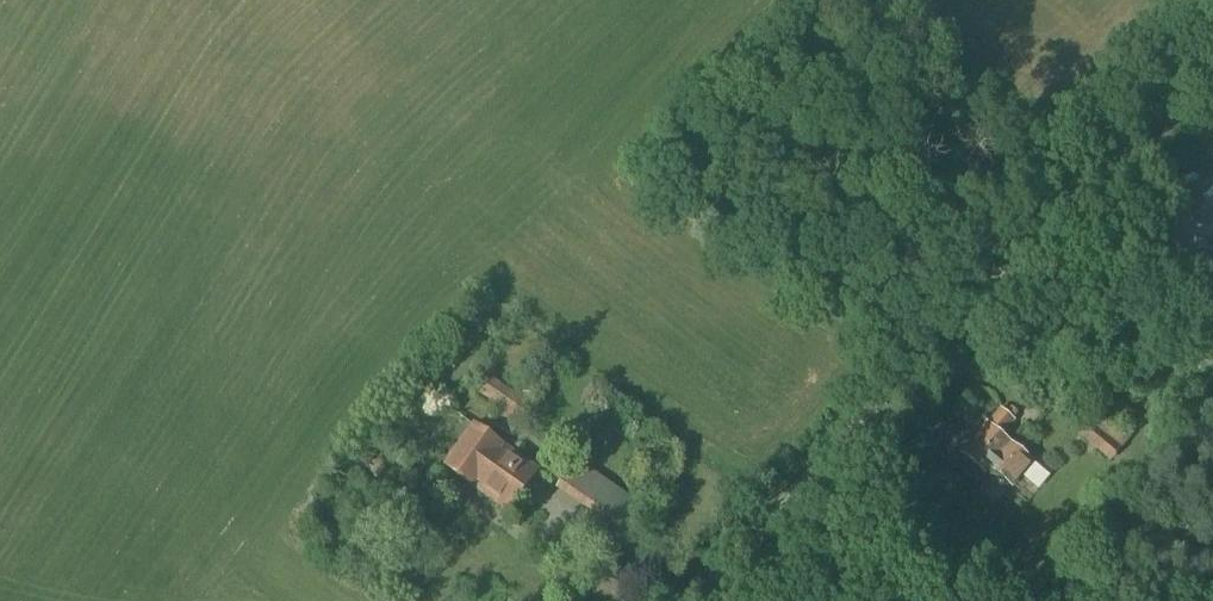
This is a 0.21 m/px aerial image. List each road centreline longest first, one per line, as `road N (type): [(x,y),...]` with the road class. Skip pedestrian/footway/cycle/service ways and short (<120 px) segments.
road 1 (unclassified): [(696,600),(1212,47)]

